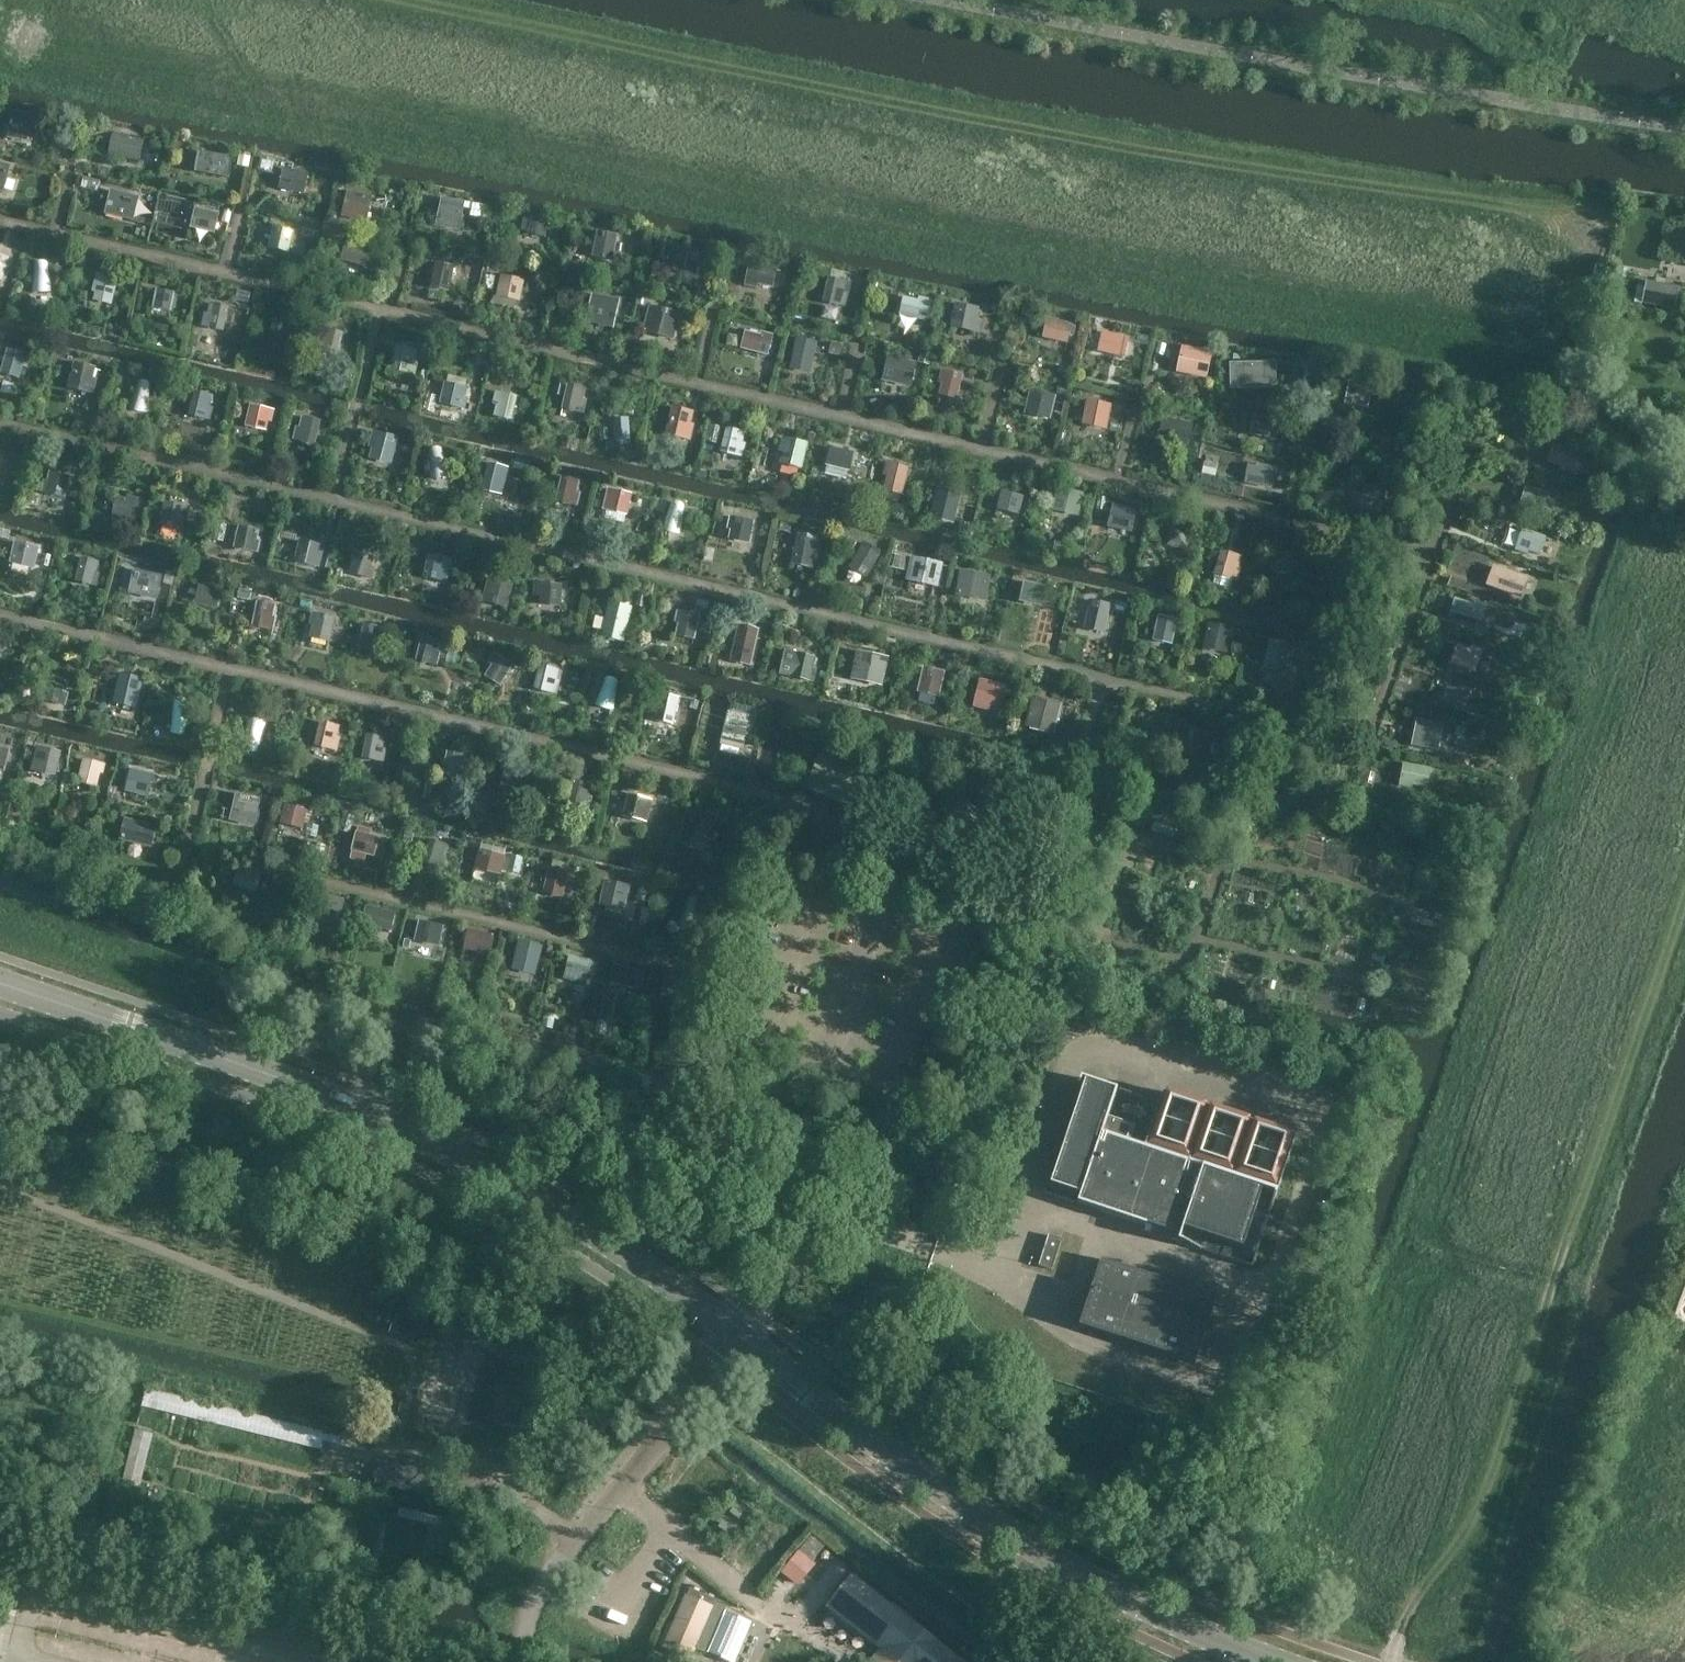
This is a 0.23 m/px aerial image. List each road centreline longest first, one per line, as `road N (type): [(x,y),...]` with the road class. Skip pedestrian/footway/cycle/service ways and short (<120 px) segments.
road 1 (tertiary): [(1280,1661),(1139,1602),(995,1524),(618,1248),(493,1175),(345,1104),(0,982)]
road 2 (track): [(1684,894),(1488,1471),(1420,1573),(1391,1661)]
road 3 (track): [(349,1429),(474,1461),(579,1535)]

